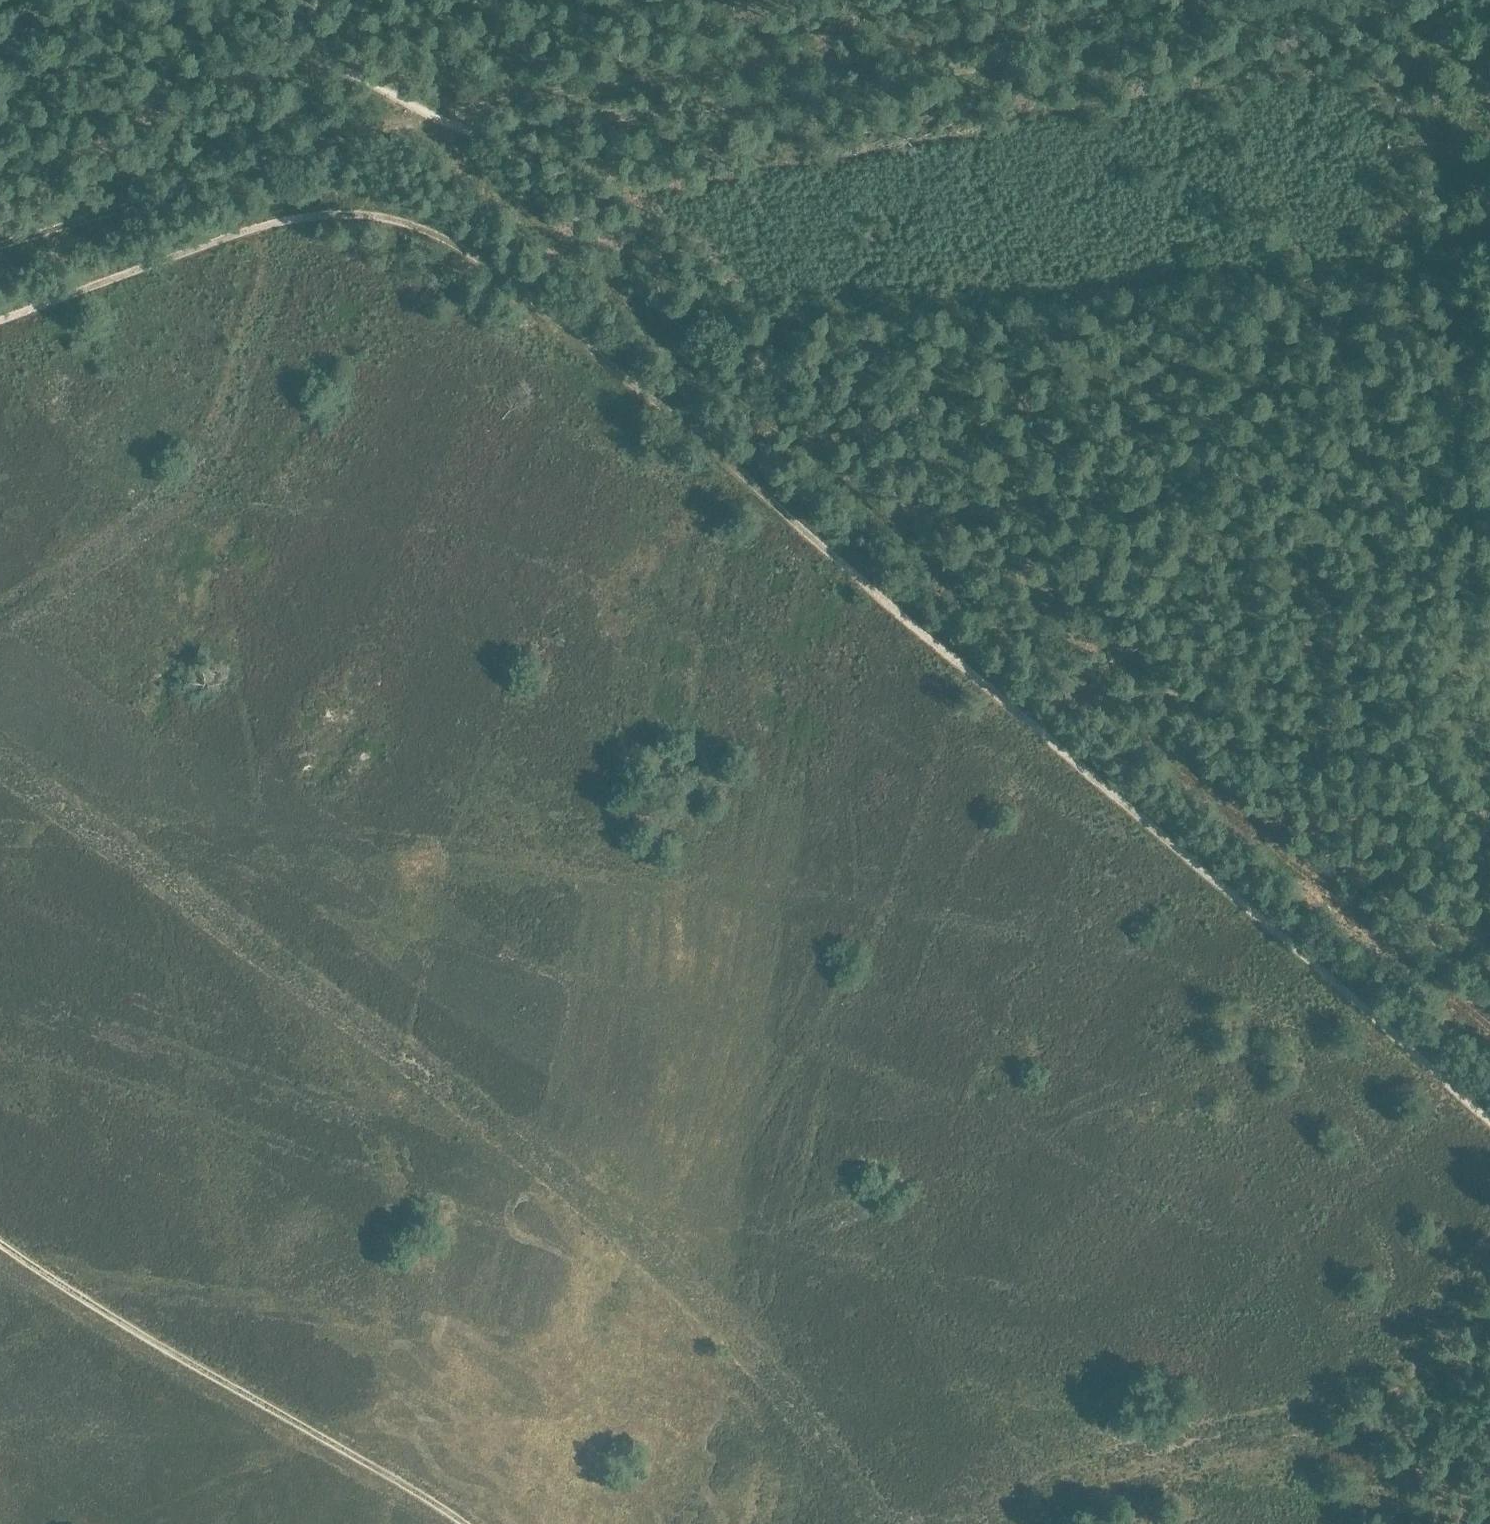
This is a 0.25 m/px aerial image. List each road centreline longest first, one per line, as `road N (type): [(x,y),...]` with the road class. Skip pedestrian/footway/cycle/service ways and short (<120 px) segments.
road 1 (track): [(1489,1119),(523,292),(459,248),(375,216),(294,218),(0,320)]
road 2 (track): [(1178,0),(1007,35),(528,96),(367,130),(0,248)]
road 3 (track): [(0,1241),(102,1311),(464,1523)]

